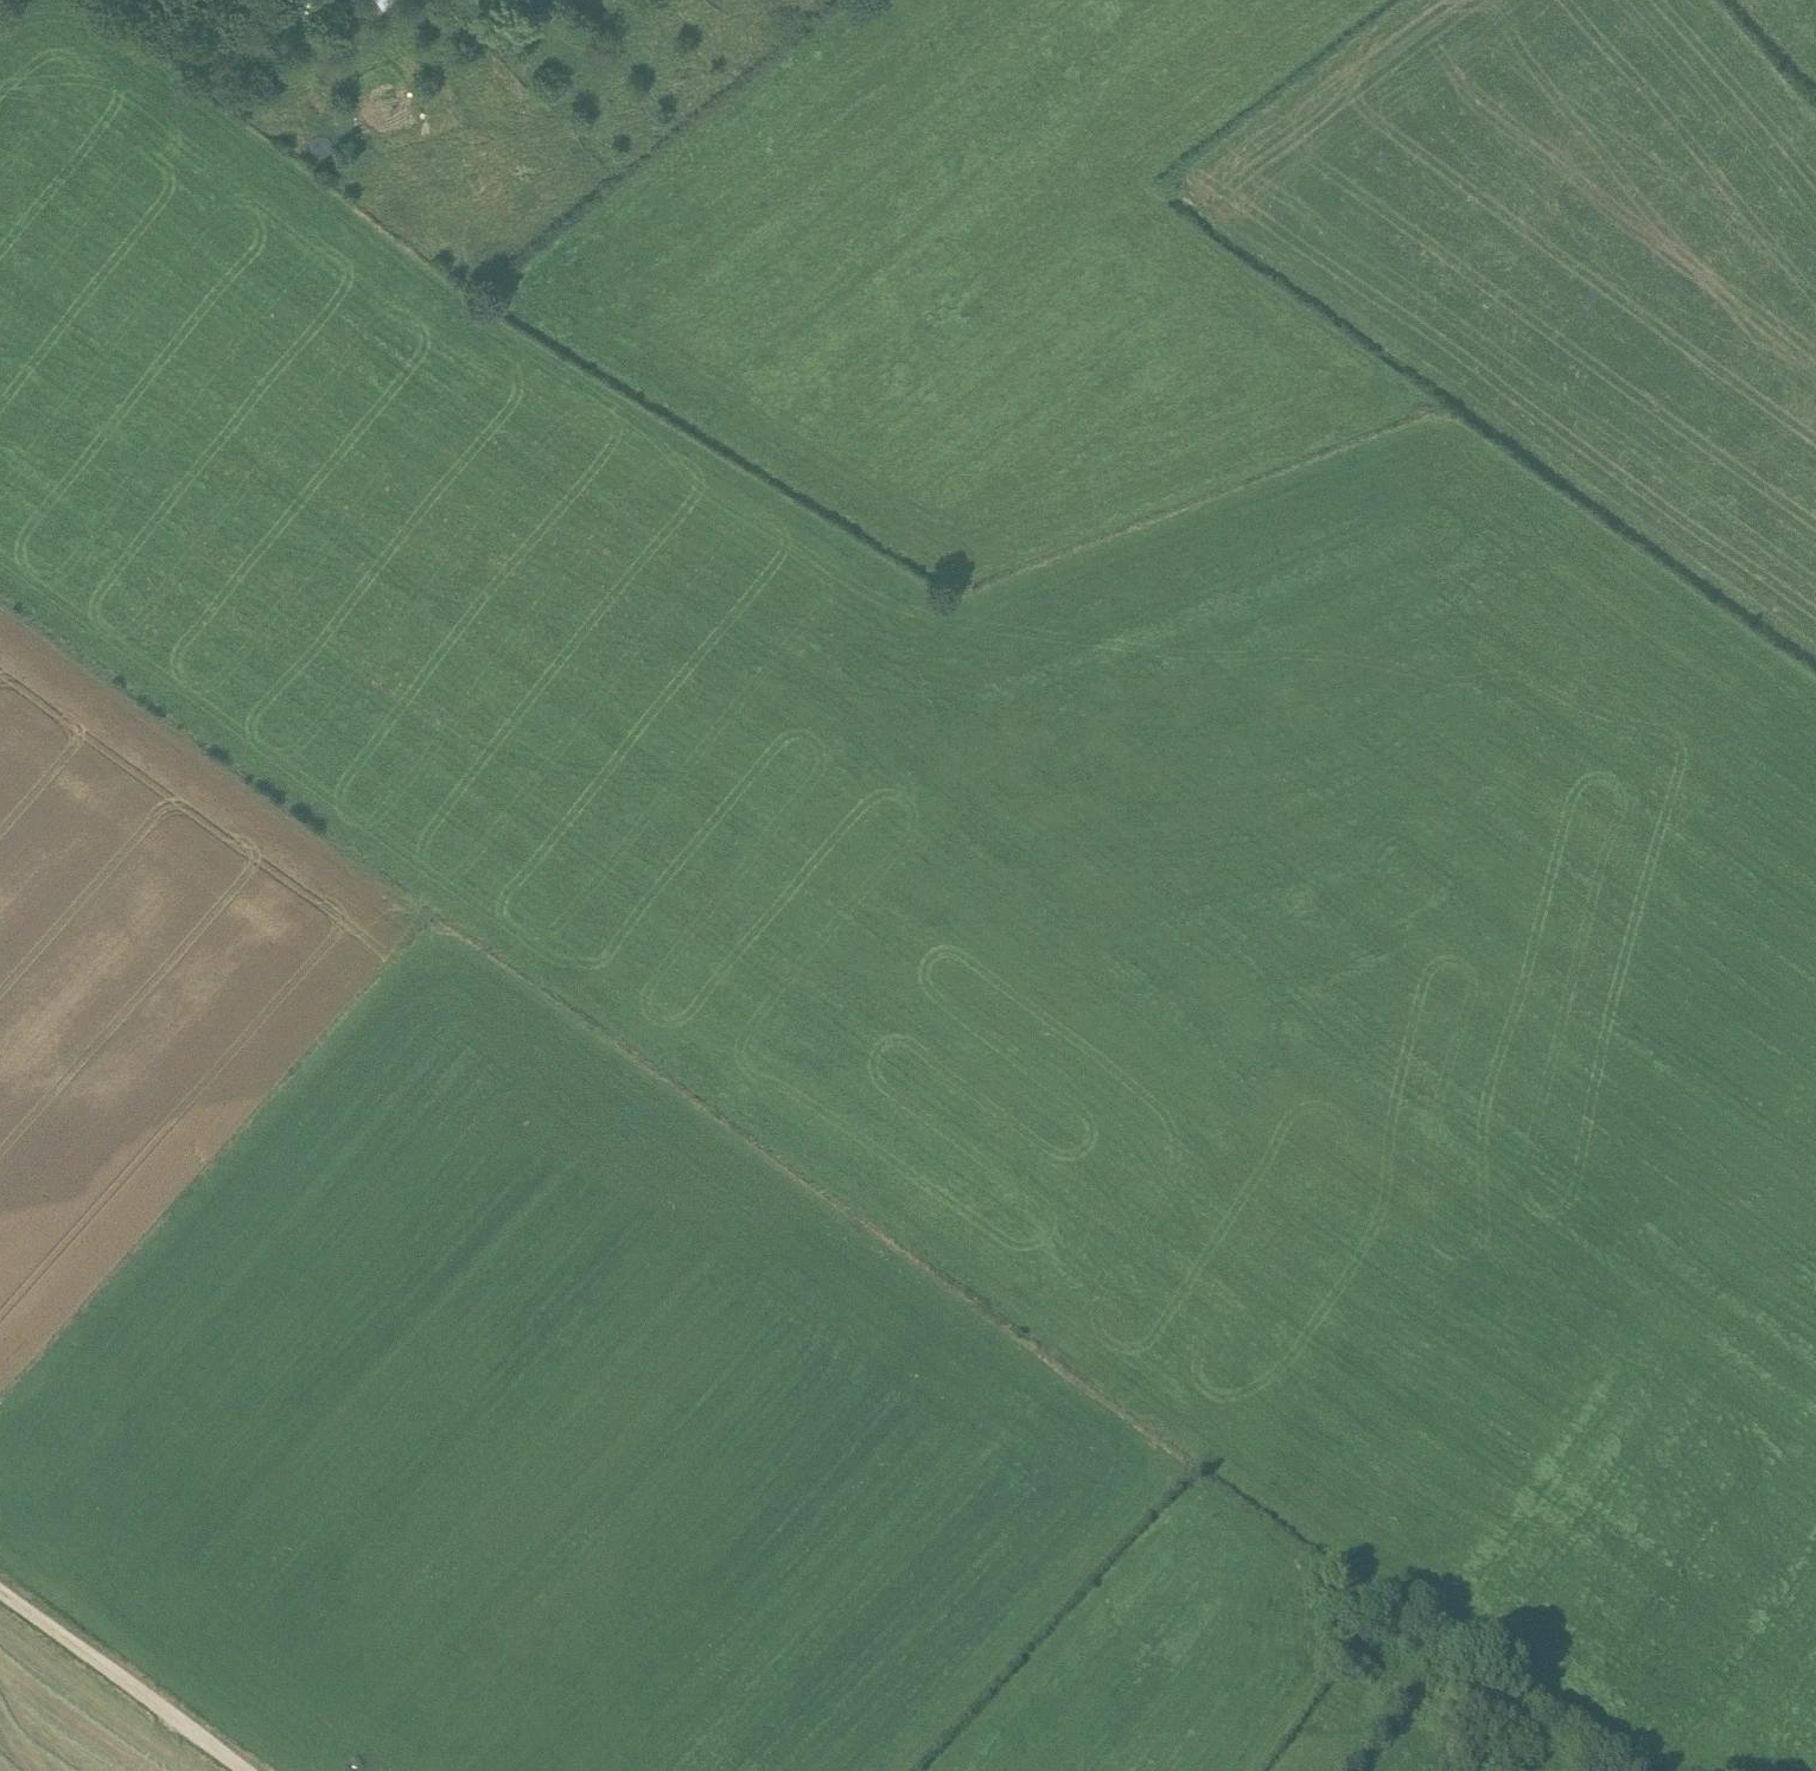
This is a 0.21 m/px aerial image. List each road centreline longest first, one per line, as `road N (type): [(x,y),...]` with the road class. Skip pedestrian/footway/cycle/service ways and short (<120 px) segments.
road 1 (track): [(0,1594),(246,1770)]

